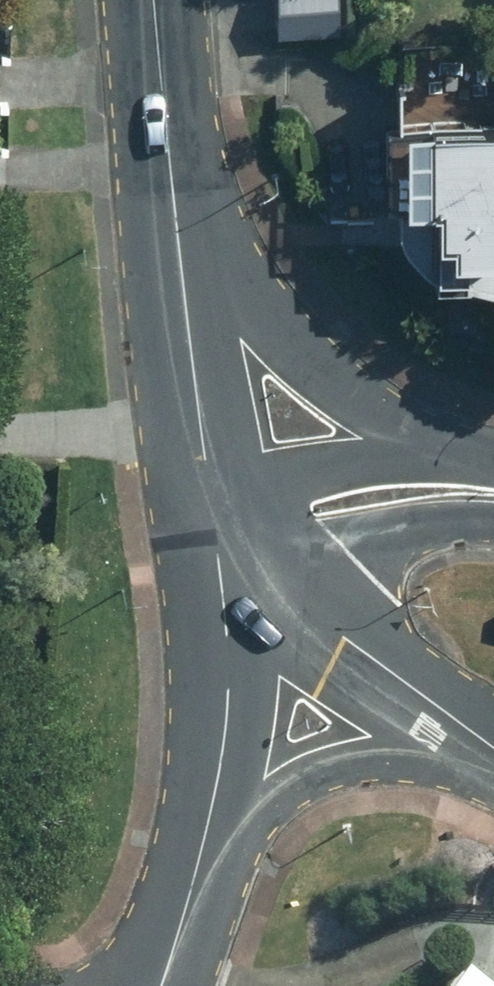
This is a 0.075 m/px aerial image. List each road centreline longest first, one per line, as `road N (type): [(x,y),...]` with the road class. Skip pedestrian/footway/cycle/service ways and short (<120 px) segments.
road 1 (secondary): [(180,194),(278,321),(376,413),(457,468)]
road 2 (secondary): [(493,744),(342,640),(230,532)]
road 3 (residential): [(205,850),(229,751),(237,673),(230,532)]
road 4 (secondary): [(493,752),(400,747),(337,761),(278,786),(205,850)]
road 5 (secondary): [(213,478),(180,194)]
road 6 (tertiary): [(493,510),(343,532),(230,532)]
road 7 (tertiary): [(213,478),(378,460),(457,468)]
road 8 (secondary): [(180,194),(164,0)]
road 9 (residential): [(161,985),(205,850)]

